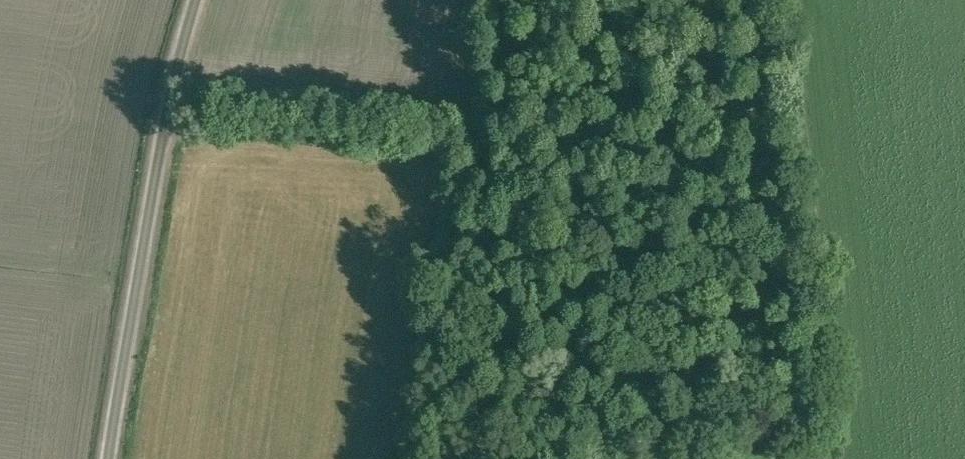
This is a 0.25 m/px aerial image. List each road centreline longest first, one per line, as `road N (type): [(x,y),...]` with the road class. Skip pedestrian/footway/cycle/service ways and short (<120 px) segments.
road 1 (unclassified): [(109,458),(164,127),(196,0)]

